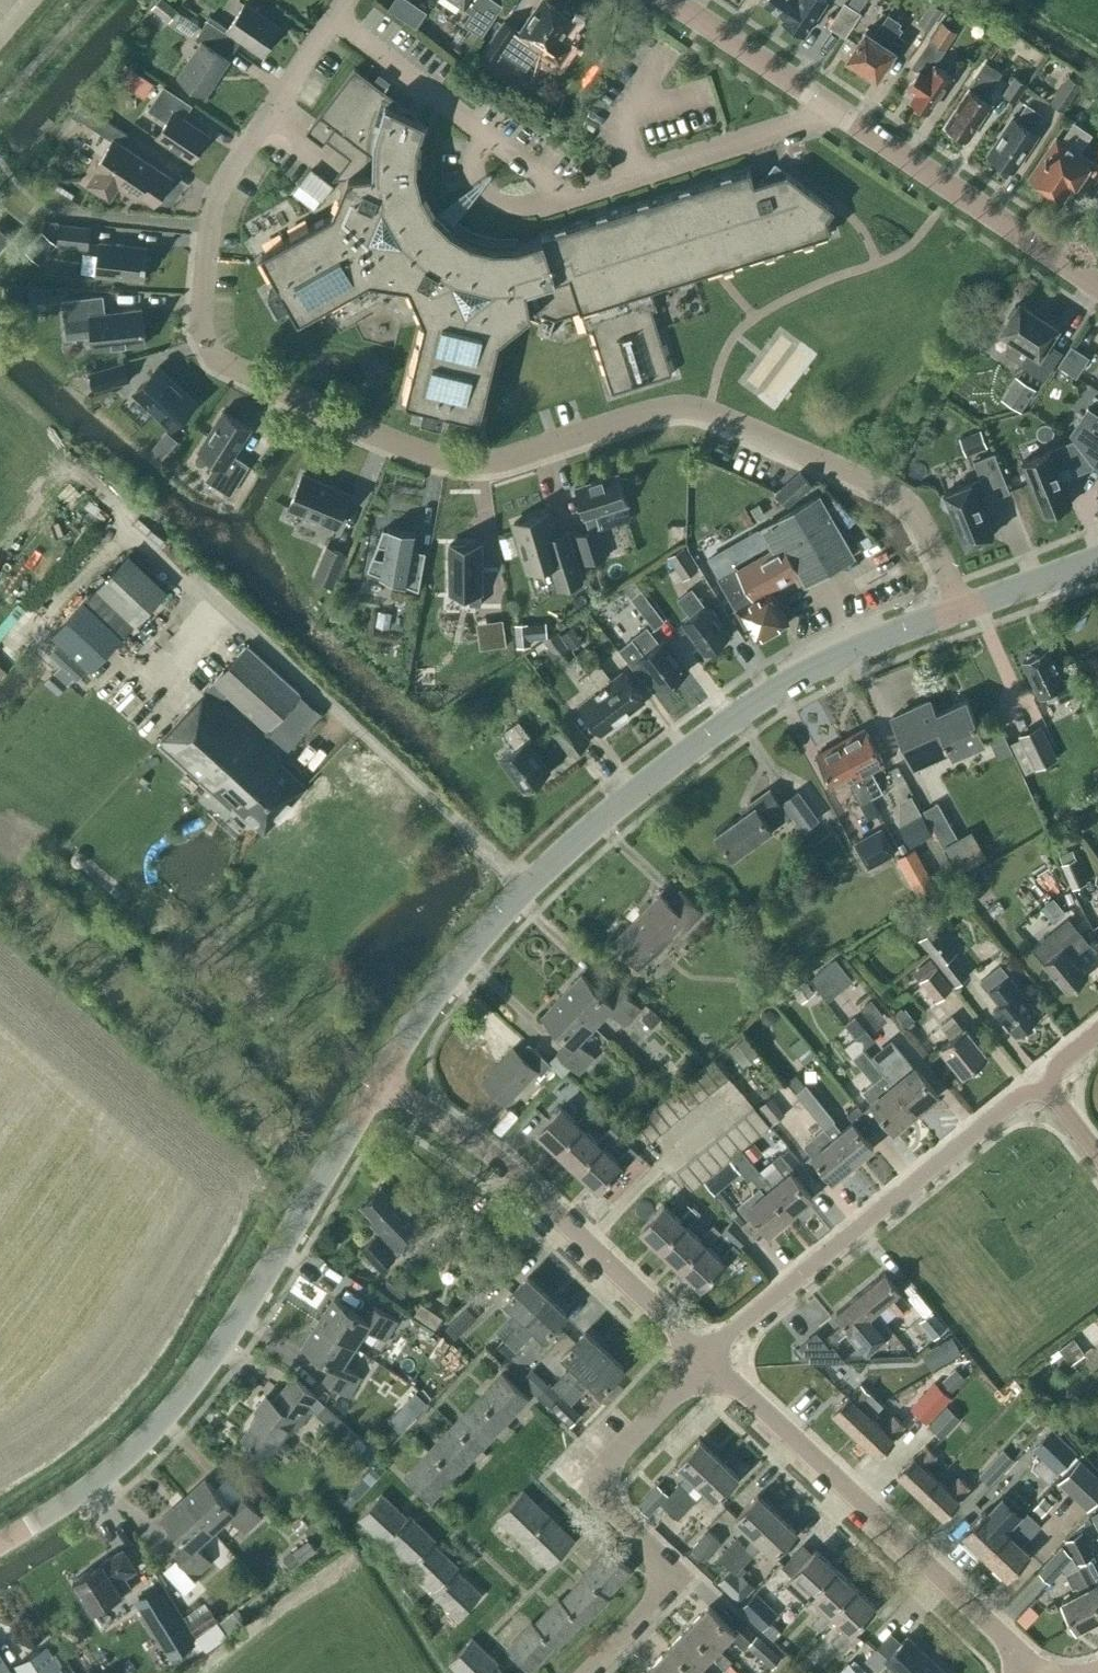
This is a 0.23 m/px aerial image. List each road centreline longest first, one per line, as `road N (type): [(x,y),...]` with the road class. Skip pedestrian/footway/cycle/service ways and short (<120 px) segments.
road 1 (residential): [(961,609),(931,538),(888,487),(781,447),(715,412),(658,409),(557,448),(454,465),(216,356),(200,327),(208,228),(234,162),(330,18)]
road 2 (secondary): [(385,1067),(449,972),(524,889),(624,799),(780,683),(961,609)]
road 3 (secondary): [(0,1542),(91,1486),(201,1371),(385,1067)]
road 4 (residential): [(827,108),(568,196),(330,18)]
road 5 (residential): [(1037,1672),(709,1359)]
road 6 (residential): [(709,1359),(1020,1094),(1049,1089)]
road 7 (residential): [(709,1359),(385,1067)]
road 8 (residential): [(584,1672),(681,1569),(593,1479),(709,1359)]
road 9 (unclassified): [(1097,286),(827,108)]
road 10 (unclassified): [(827,108),(673,0)]
road 11 (secondary): [(961,609),(1097,558)]

